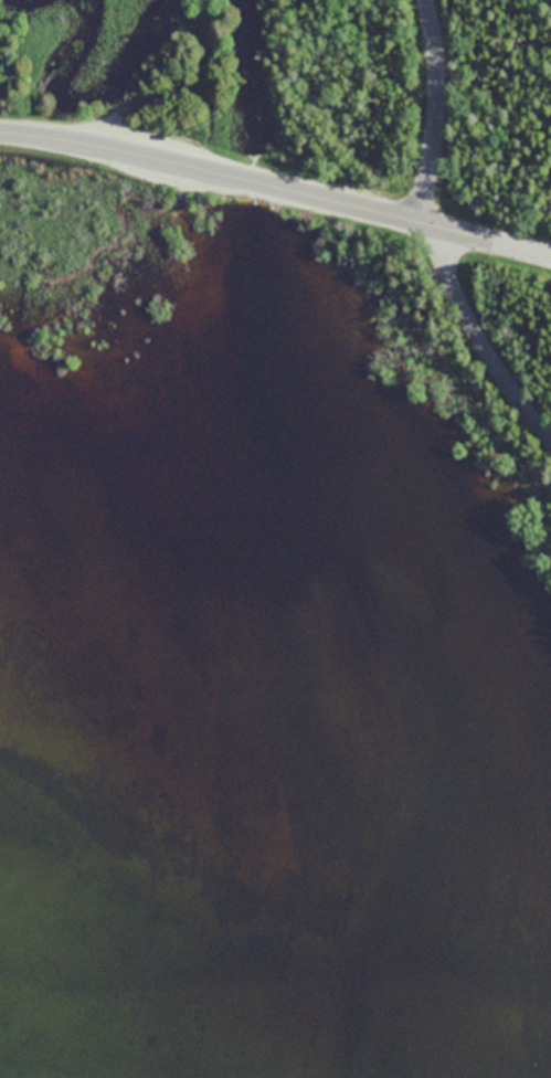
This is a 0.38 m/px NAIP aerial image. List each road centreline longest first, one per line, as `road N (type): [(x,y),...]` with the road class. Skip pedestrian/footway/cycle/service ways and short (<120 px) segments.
road 1 (tertiary): [(0,133),(208,170),(550,255)]
road 2 (residential): [(550,438),(462,304),(444,265),(444,230)]
road 3 (residential): [(416,223),(438,82),(424,0)]

